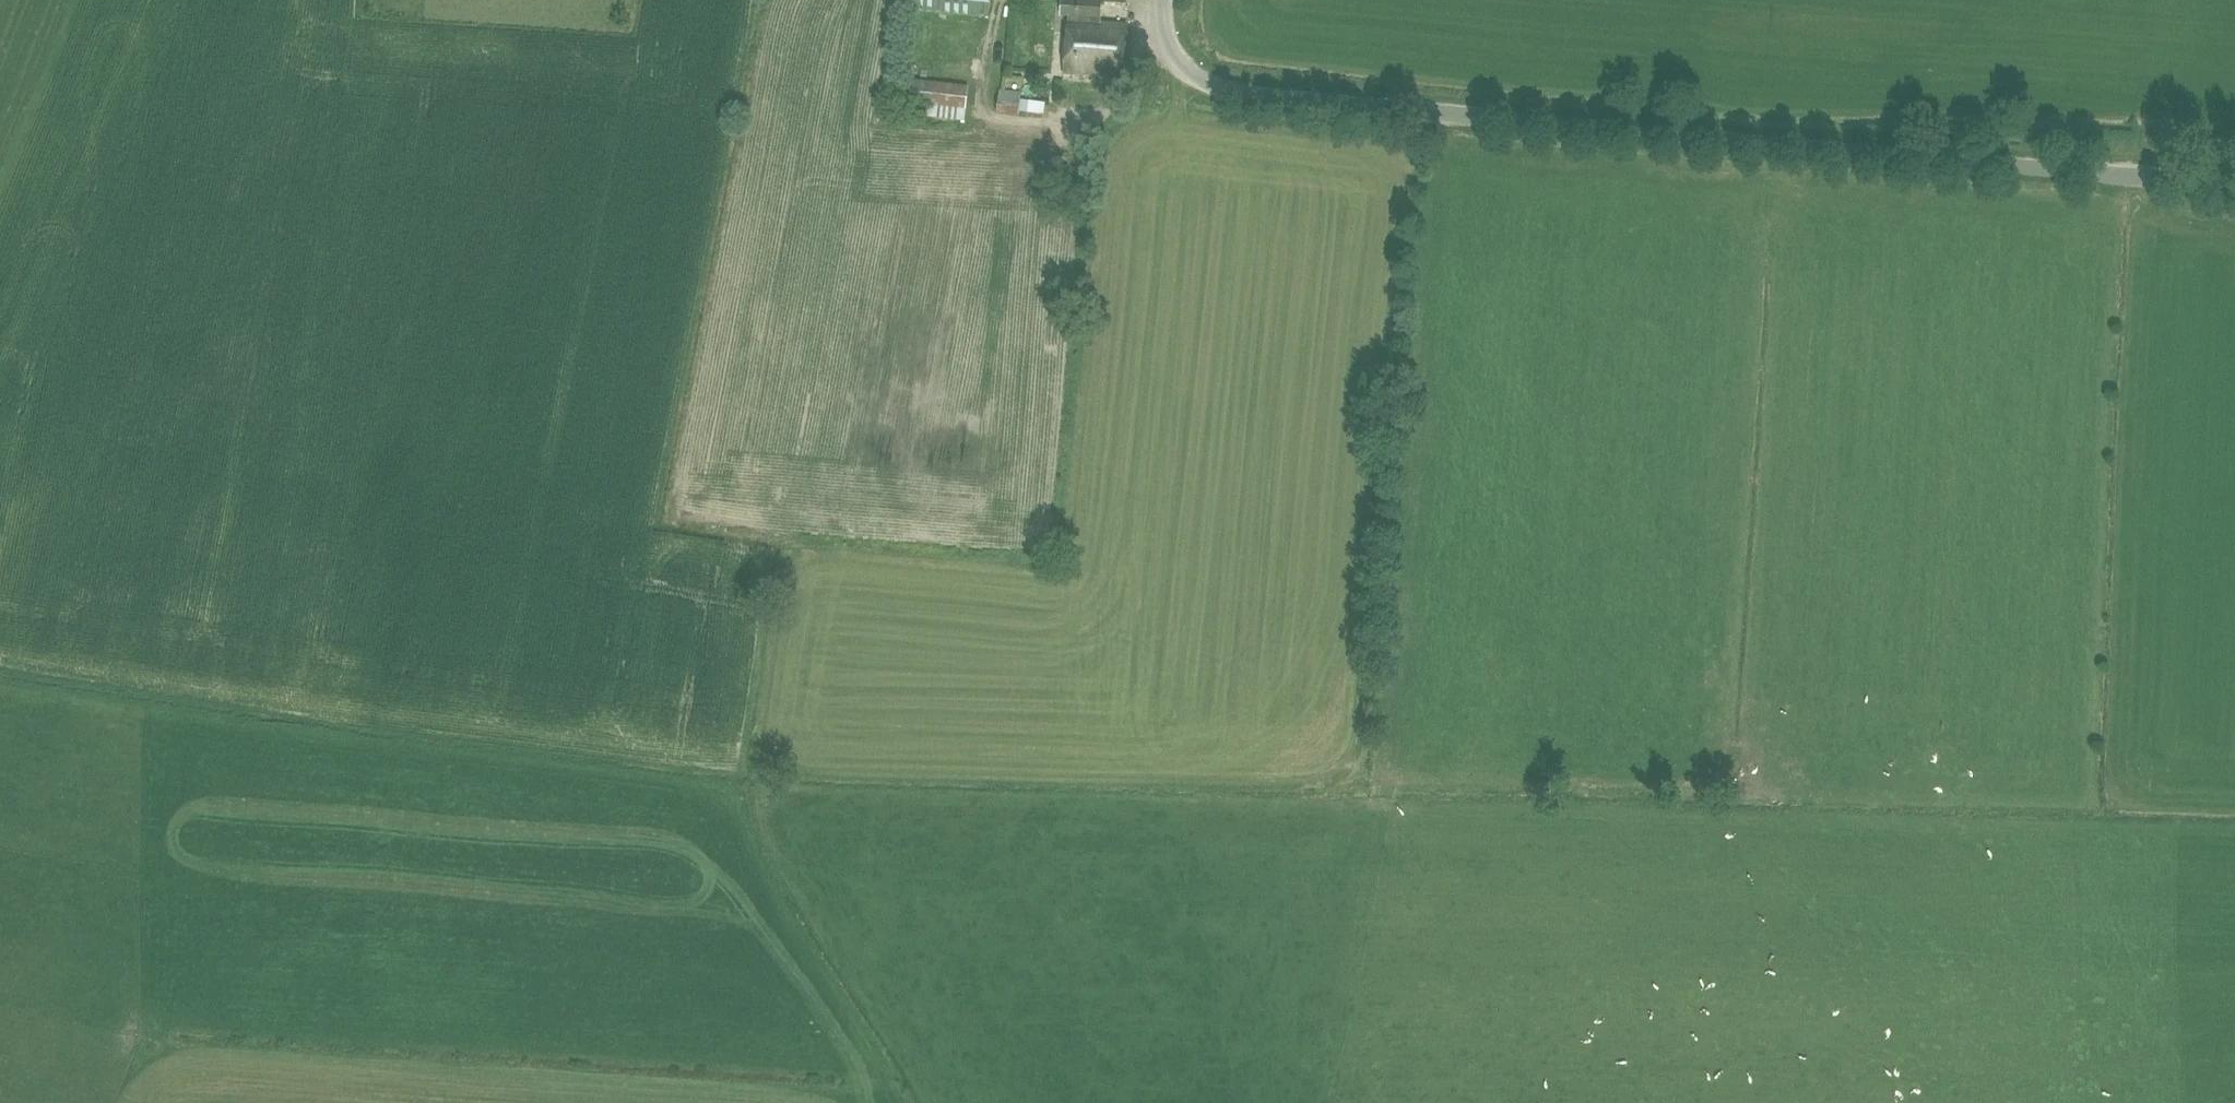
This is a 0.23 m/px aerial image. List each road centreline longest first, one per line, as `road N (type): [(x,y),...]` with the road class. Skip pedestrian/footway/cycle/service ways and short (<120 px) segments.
road 1 (unclassified): [(2234,186),(1221,93),(1184,75),(1163,0)]

